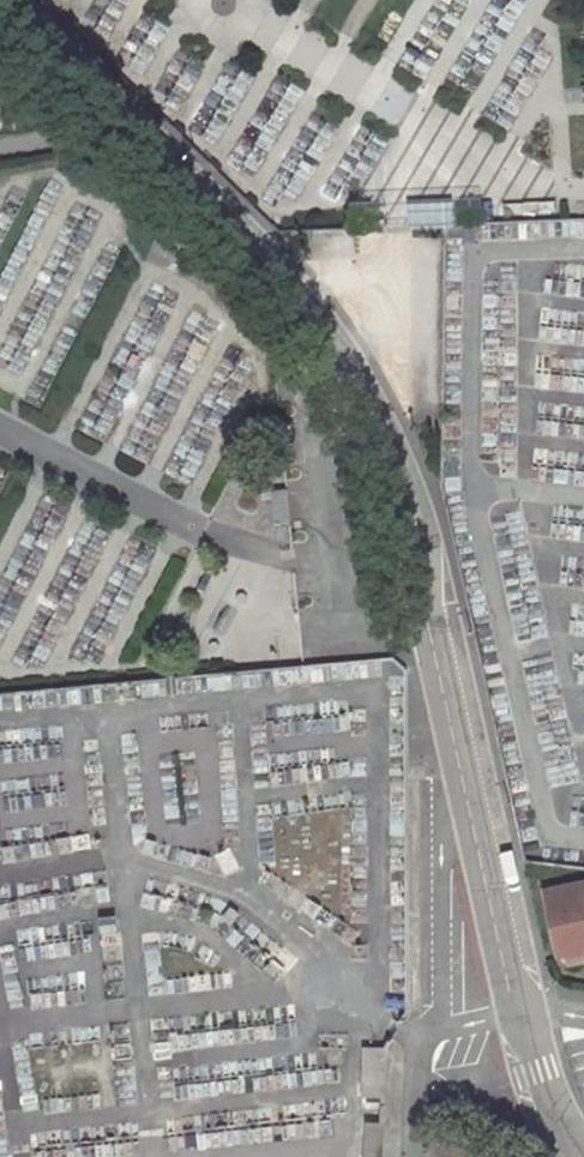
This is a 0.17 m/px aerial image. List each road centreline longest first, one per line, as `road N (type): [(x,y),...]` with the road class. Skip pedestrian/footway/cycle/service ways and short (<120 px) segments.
road 1 (unclassified): [(583,1150),(534,1037),(421,479),(339,331),(20,0)]

